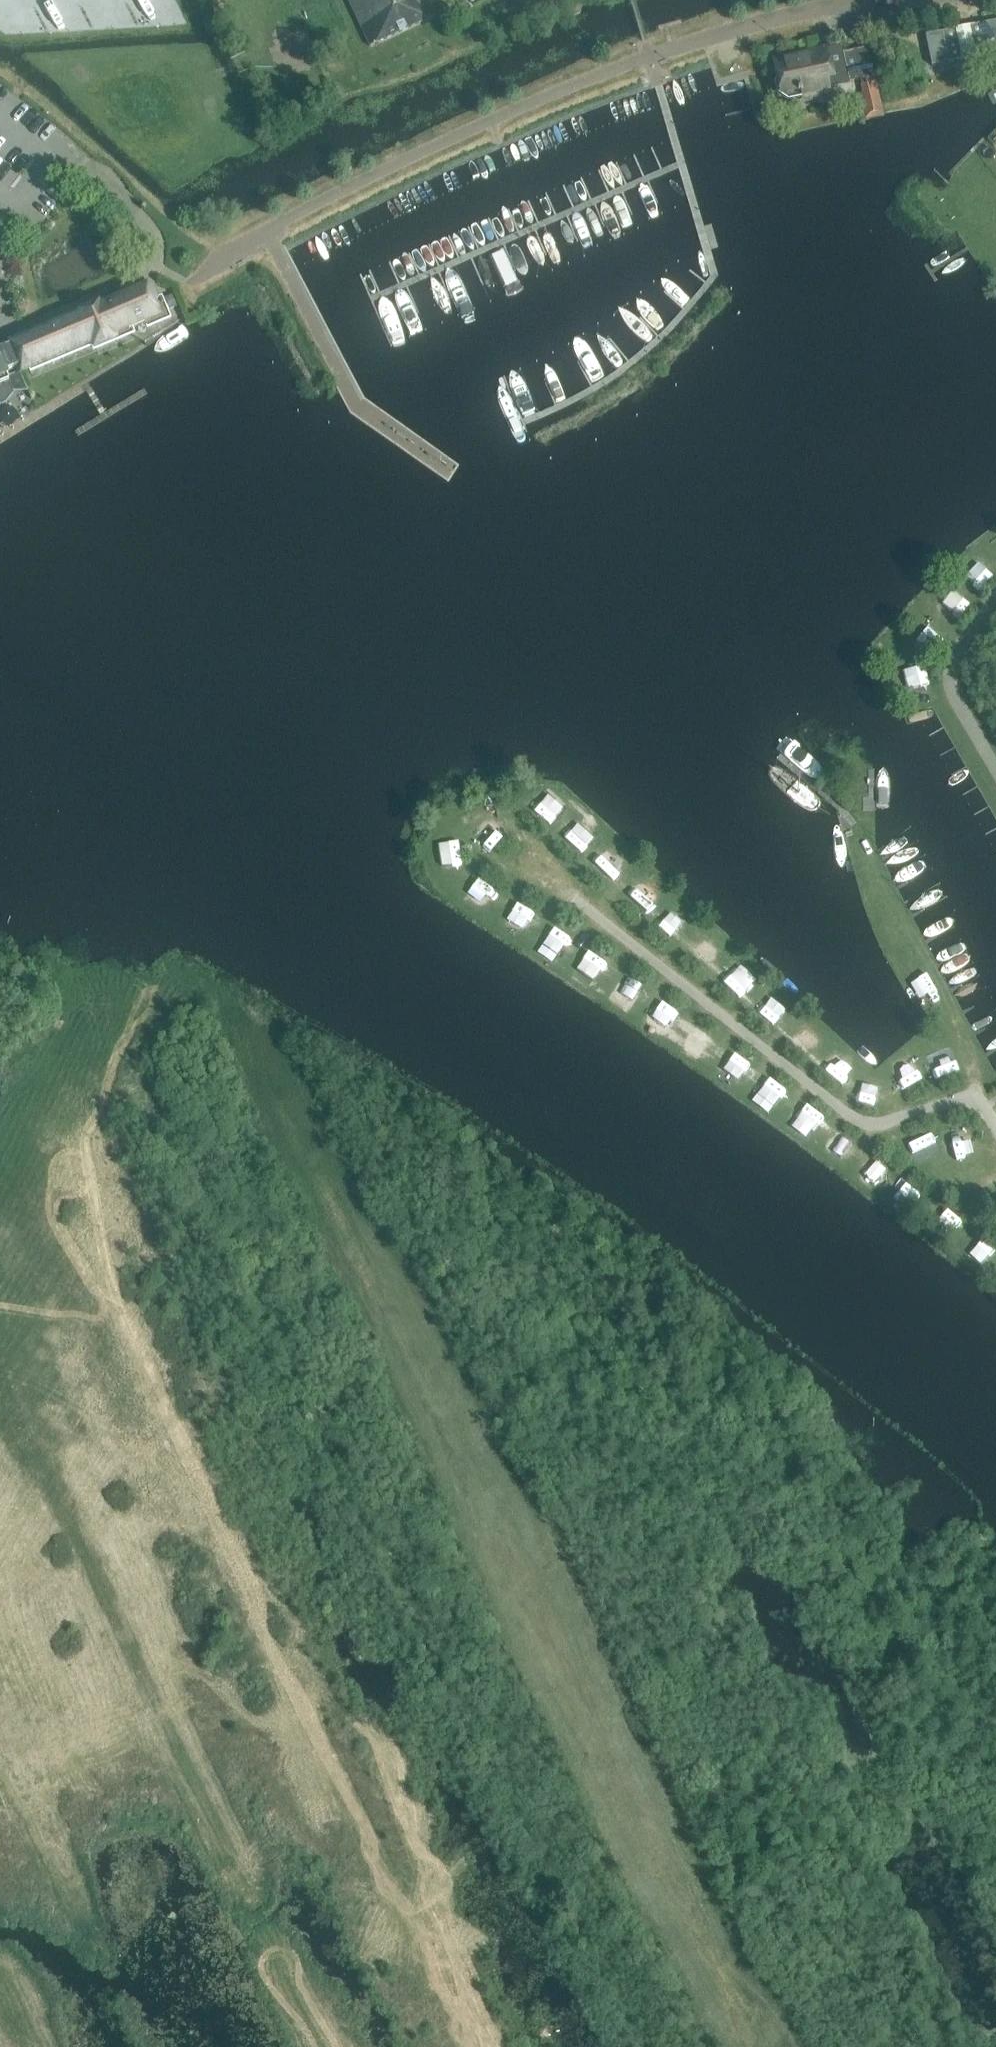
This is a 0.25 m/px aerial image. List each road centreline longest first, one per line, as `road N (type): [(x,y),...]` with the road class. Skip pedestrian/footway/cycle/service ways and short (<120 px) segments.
road 1 (residential): [(573,86),(760,22),(888,0)]

